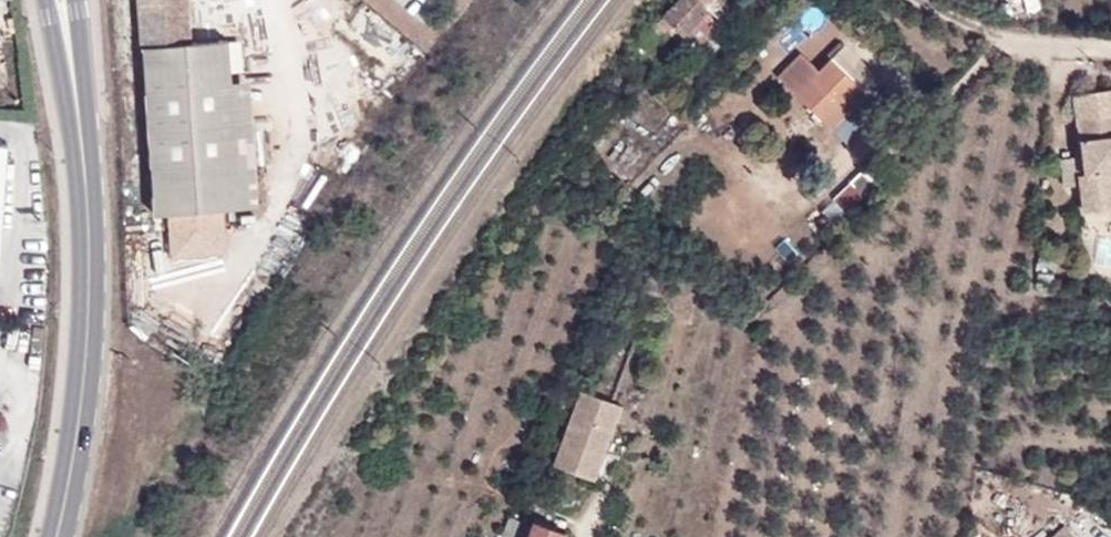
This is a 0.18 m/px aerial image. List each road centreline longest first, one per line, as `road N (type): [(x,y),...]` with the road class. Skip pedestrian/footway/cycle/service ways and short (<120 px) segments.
road 1 (tertiary): [(56,536),(84,384),(89,219),(62,0)]
road 2 (residential): [(1110,47),(1020,43),(916,0)]

